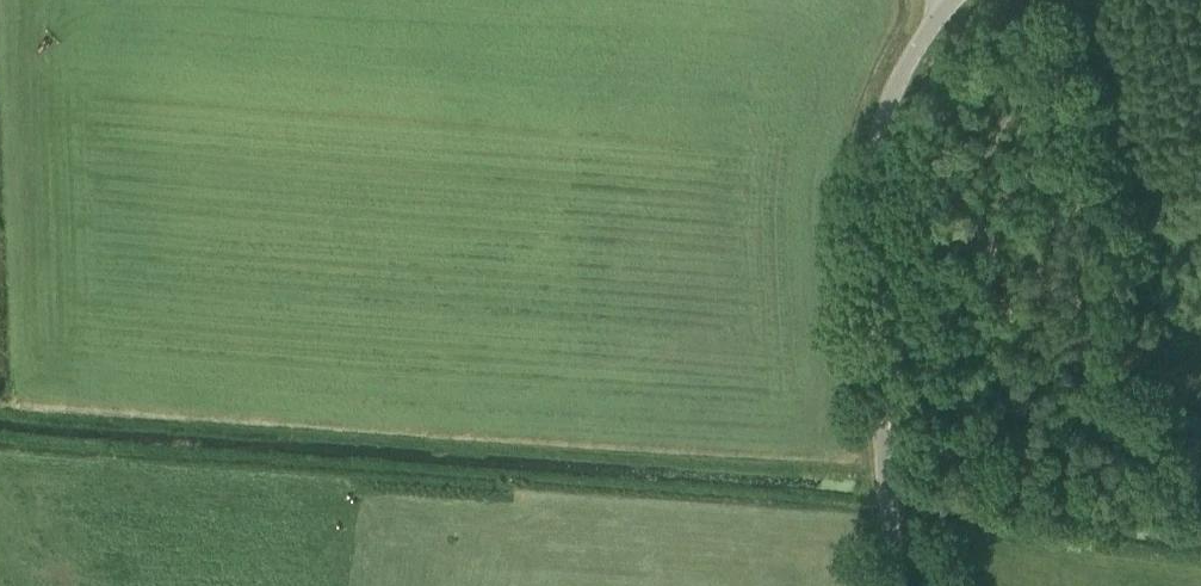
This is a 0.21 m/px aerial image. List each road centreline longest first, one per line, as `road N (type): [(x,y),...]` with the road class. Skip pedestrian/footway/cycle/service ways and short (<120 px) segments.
road 1 (unclassified): [(897,585),(867,162),(947,2)]

